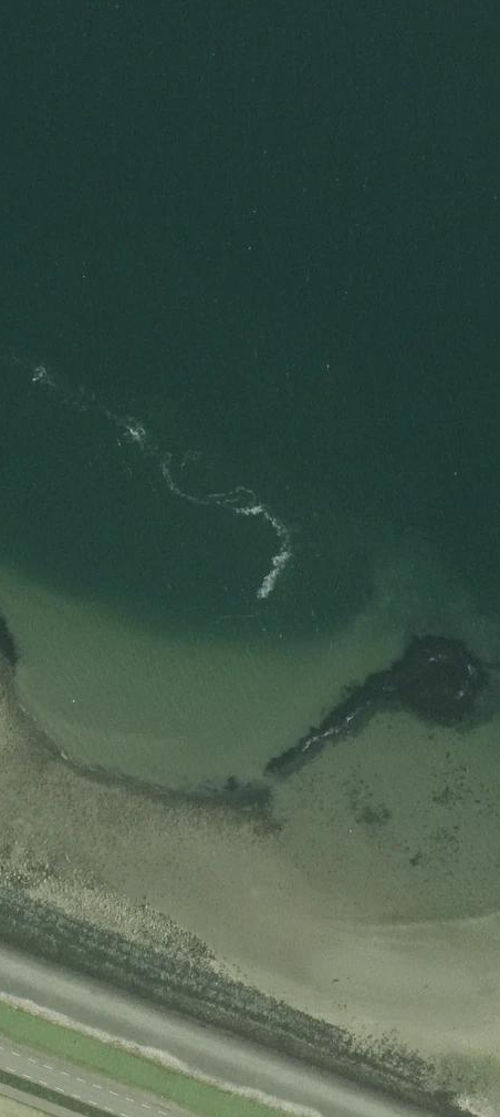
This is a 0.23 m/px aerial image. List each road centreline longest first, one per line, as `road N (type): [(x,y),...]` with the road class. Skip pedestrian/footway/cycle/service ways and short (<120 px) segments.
road 1 (tertiary): [(152,1116),(0,1057)]

